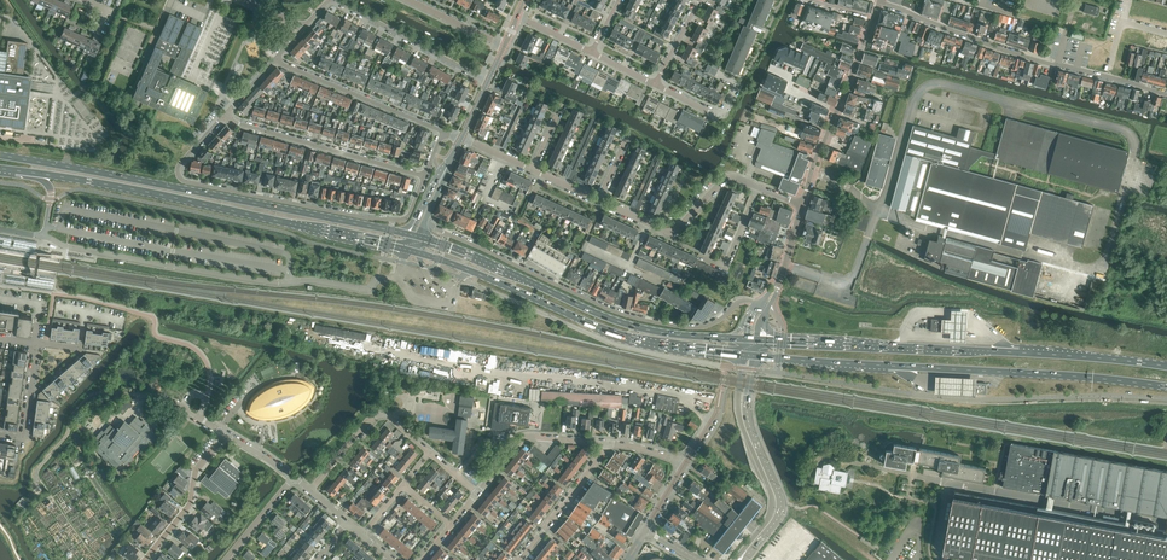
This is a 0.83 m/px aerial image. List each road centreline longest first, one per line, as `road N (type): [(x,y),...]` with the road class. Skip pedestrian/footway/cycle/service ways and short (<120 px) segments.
road 1 (primary): [(410,234),(0,155)]
road 2 (primary): [(0,168),(150,192),(407,250)]
road 3 (primary): [(753,356),(1166,386)]
road 4 (primary): [(1166,366),(756,339)]
road 5 (residential): [(758,304),(740,302),(704,327),(629,317),(424,223)]
road 6 (residential): [(425,177),(403,219),(182,180),(179,165),(222,118)]
road 7 (residential): [(384,278),(366,289),(275,283),(44,236)]
road 8 (primary): [(745,339),(616,320),(420,237)]
road 9 (primary): [(469,271),(631,339),(743,354)]
road 10 (residential): [(1106,77),(879,1)]
road 11 (tertiary): [(743,354),(739,415),(772,504),(735,559)]
road 12 (tertiary): [(745,559),(781,505),(748,421),(753,356)]
road 13 (residential): [(425,177),(222,118)]
road 14 (residential): [(305,27),(335,2),(486,83)]
road 15 (residential): [(802,204),(874,18)]
road 16 (residential): [(598,200),(672,232),(724,180),(758,188)]
road 17 (residential): [(443,132),(274,60)]
road 18 (residential): [(311,492),(381,410),(430,453)]
road 19 (residential): [(477,494),(525,439),(609,444)]
road 20 (residential): [(145,559),(189,506),(195,471),(226,433)]
road 21 (residential): [(518,559),(609,444)]

